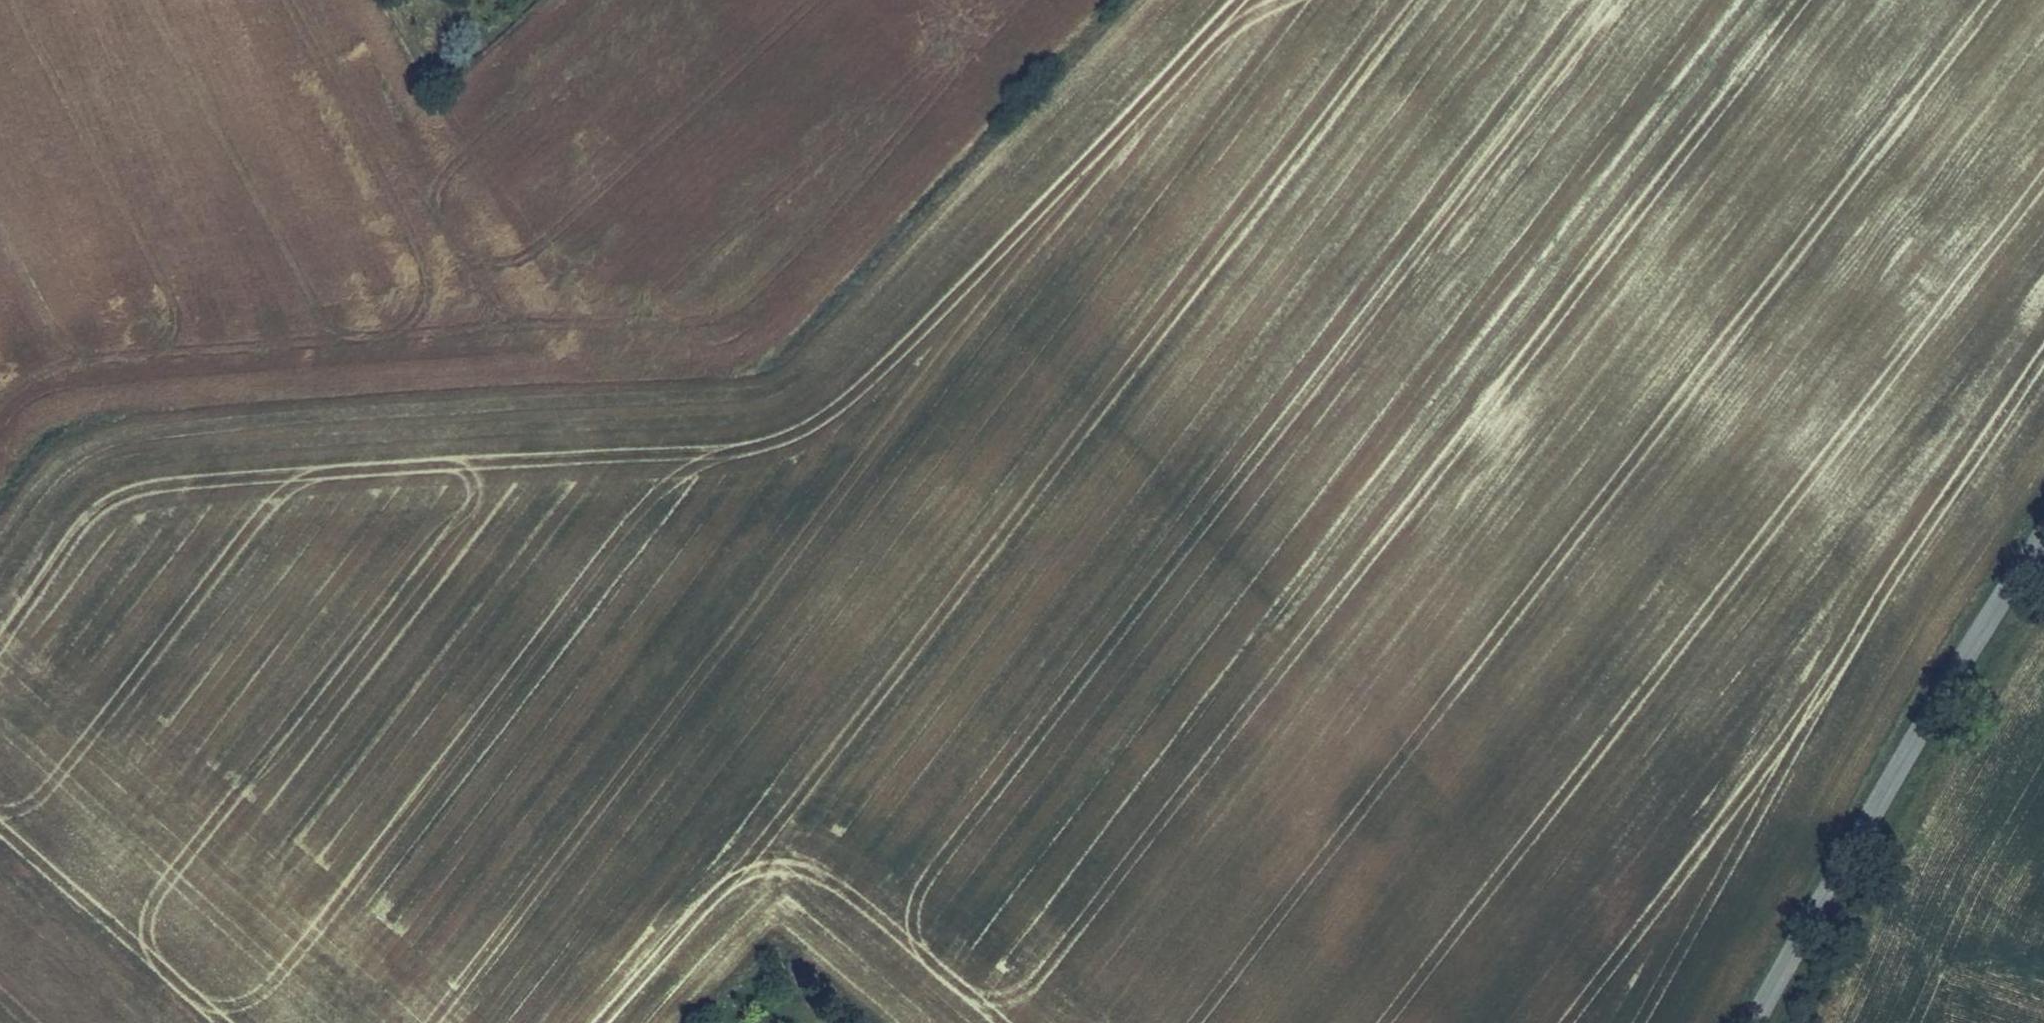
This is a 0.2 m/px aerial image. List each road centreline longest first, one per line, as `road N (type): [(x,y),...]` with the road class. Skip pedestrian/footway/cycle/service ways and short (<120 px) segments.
road 1 (unclassified): [(2043,534),(1756,1022)]

